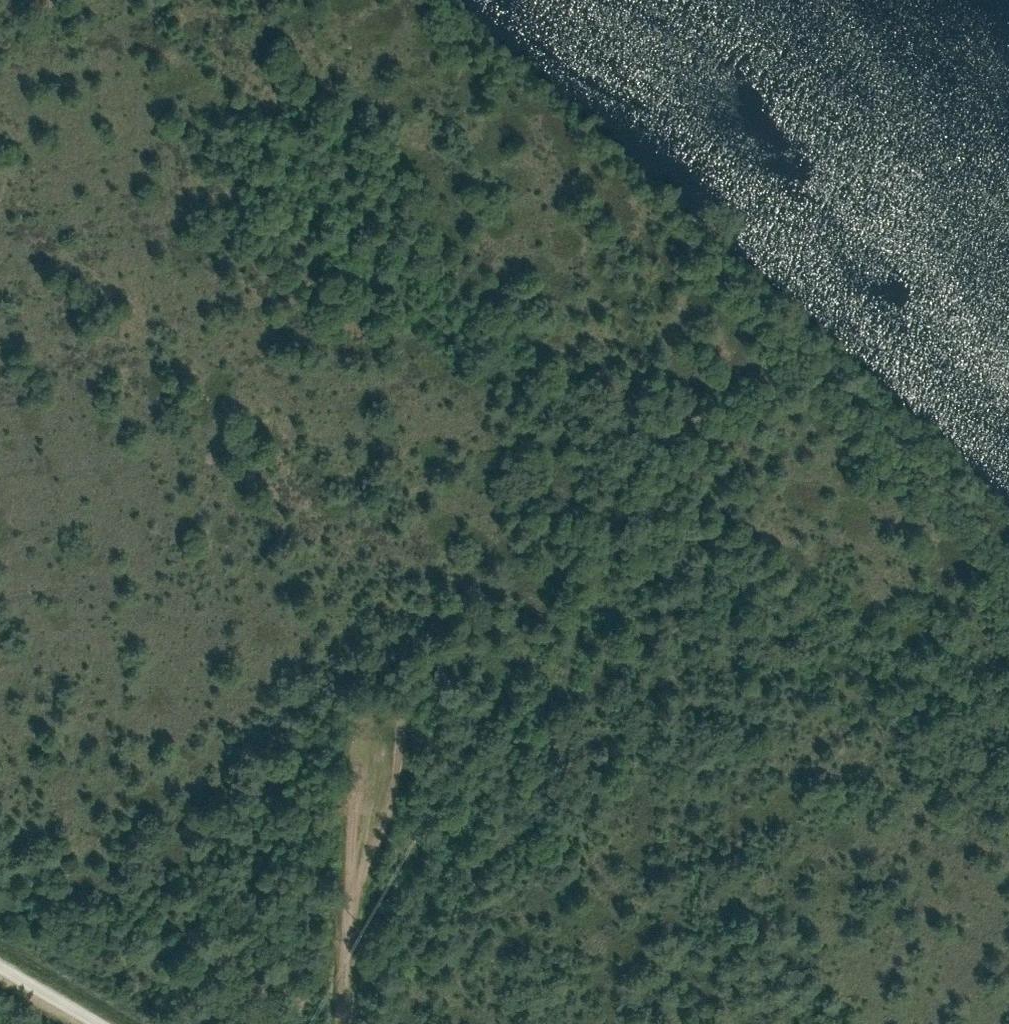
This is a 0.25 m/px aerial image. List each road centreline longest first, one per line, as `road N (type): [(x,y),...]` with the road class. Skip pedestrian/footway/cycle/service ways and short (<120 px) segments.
road 1 (track): [(351,1023),(348,840)]
road 2 (track): [(0,959),(112,1023)]

